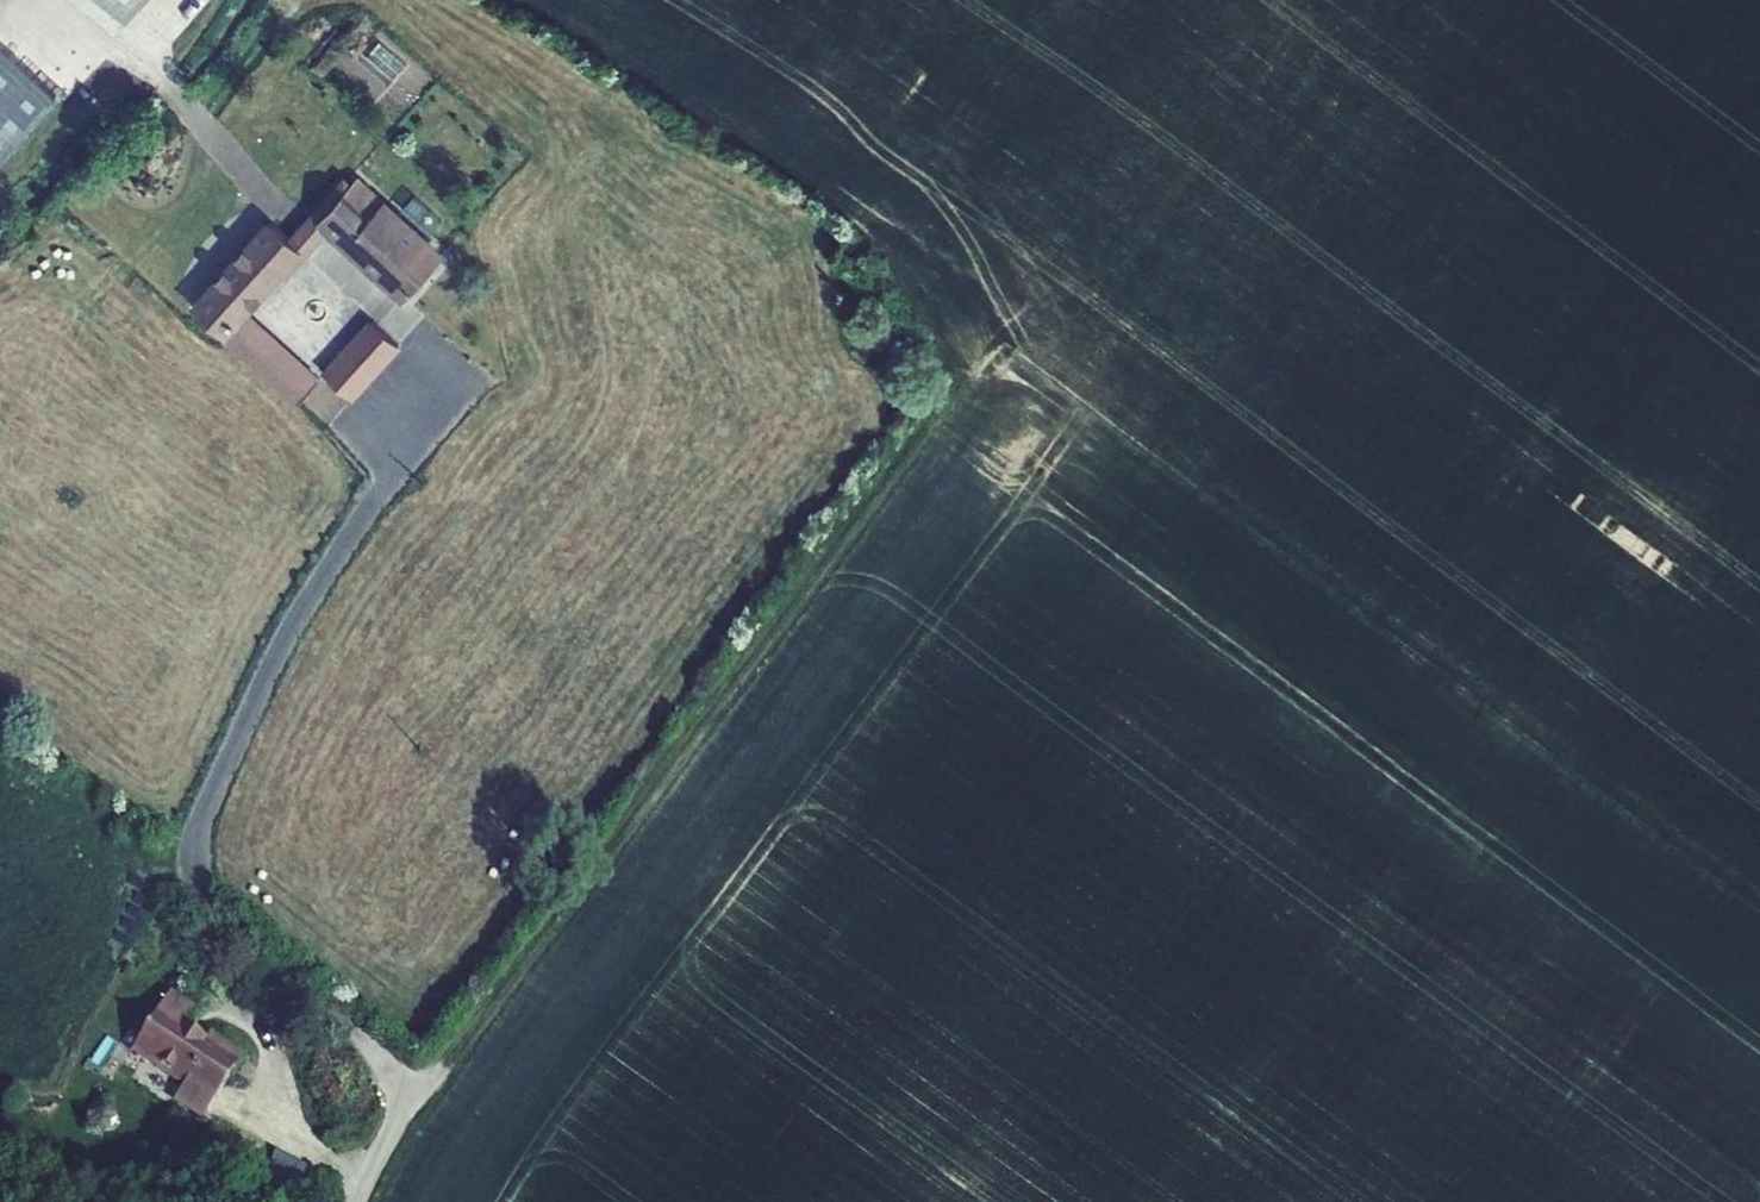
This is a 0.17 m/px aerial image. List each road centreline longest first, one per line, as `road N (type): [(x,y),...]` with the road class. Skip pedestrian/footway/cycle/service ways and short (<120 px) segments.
road 1 (unclassified): [(359,1201),(410,1092),(356,1031),(219,921),(198,885),(194,846),(204,805),(286,633),(438,404)]

